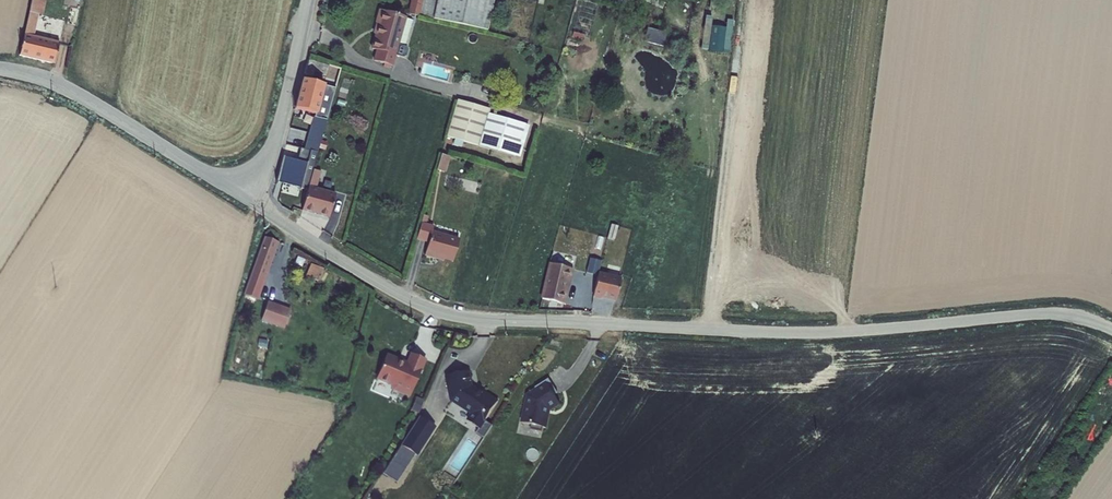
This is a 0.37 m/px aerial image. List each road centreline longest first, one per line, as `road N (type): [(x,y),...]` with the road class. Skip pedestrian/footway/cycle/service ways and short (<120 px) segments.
road 1 (tertiary): [(1111,329),(1059,313),(811,332),(463,317),(390,289),(249,198)]
road 2 (tertiary): [(0,69),(72,90),(249,198)]
road 3 (tertiary): [(249,198),(279,127),(308,0)]

